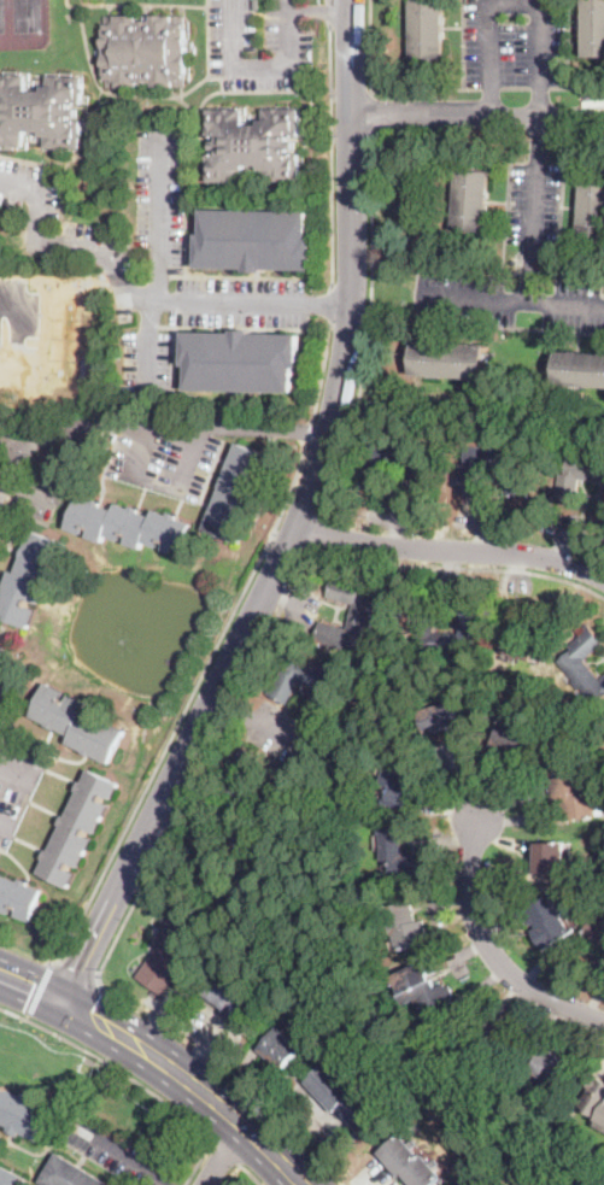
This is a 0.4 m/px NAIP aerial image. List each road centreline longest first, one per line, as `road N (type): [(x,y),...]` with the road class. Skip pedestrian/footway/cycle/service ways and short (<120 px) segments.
road 1 (tertiary): [(58,1017),(315,486),(339,403),(352,306),(351,0)]
road 2 (residential): [(352,306),(174,304),(139,294),(90,248),(41,234),(28,190),(0,182)]
road 3 (primary): [(0,991),(139,1063),(285,1184)]
road 4 (primary): [(324,1184),(205,1074),(70,991)]
road 5 (residential): [(298,518),(353,540),(530,556),(603,578)]
road 6 (residential): [(603,1023),(524,985),(491,949),(471,893),(479,820)]
road 7 (residential): [(352,115),(603,115)]

